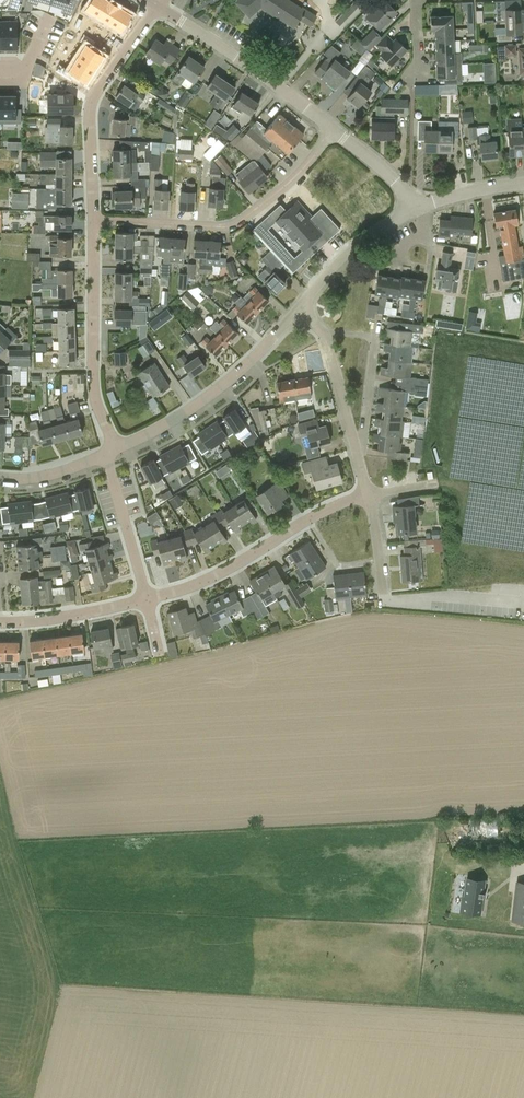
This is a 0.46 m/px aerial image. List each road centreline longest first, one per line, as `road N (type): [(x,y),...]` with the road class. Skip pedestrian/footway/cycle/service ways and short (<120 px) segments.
road 1 (residential): [(94,219),(233,224),(291,181),(334,130)]
road 2 (residential): [(368,495),(335,504),(207,580),(147,598)]
road 3 (residential): [(114,446),(152,433),(224,385),(302,306)]
road 4 (residential): [(94,219),(94,96),(160,7)]
road 5 (residential): [(114,446),(94,385),(94,219)]
road 6 (tertiary): [(334,130),(160,7)]
road 7 (residential): [(355,447),(324,336),(302,306)]
road 8 (residential): [(302,306),(354,246),(413,208)]
road 9 (residential): [(147,598),(0,621)]
road 10 (residential): [(147,598),(103,456)]
road 11 (unclassified): [(355,447),(363,444),(377,320)]

